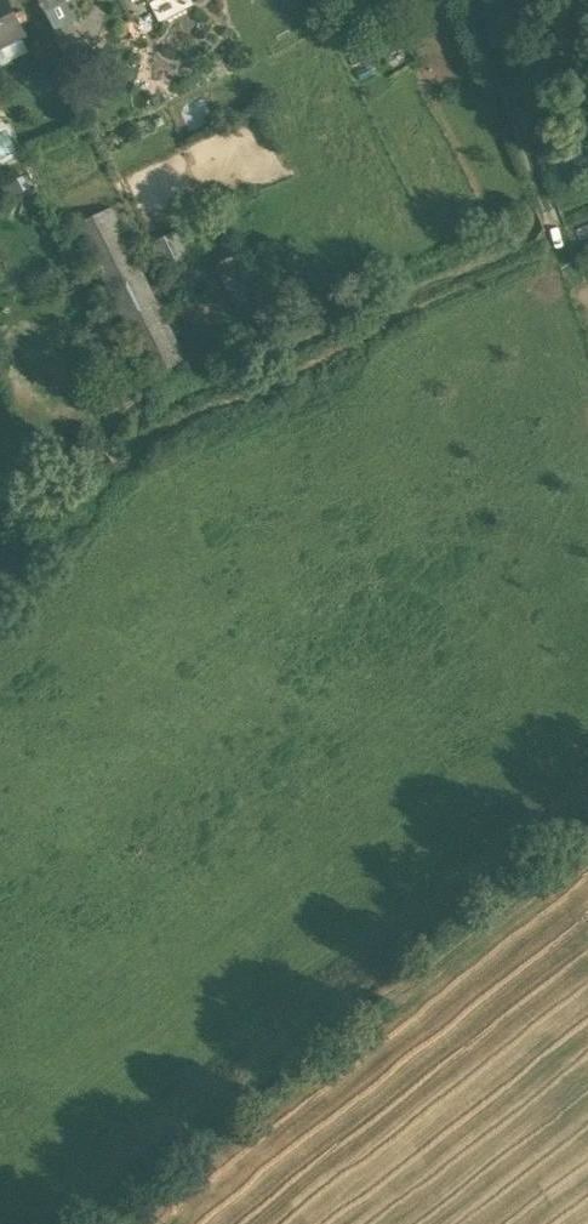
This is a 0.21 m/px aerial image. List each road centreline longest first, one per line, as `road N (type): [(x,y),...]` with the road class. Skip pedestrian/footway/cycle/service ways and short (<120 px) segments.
road 1 (track): [(559,241),(181,423),(0,601)]
road 2 (track): [(587,845),(101,1223)]
road 3 (track): [(470,0),(564,256),(587,245)]

